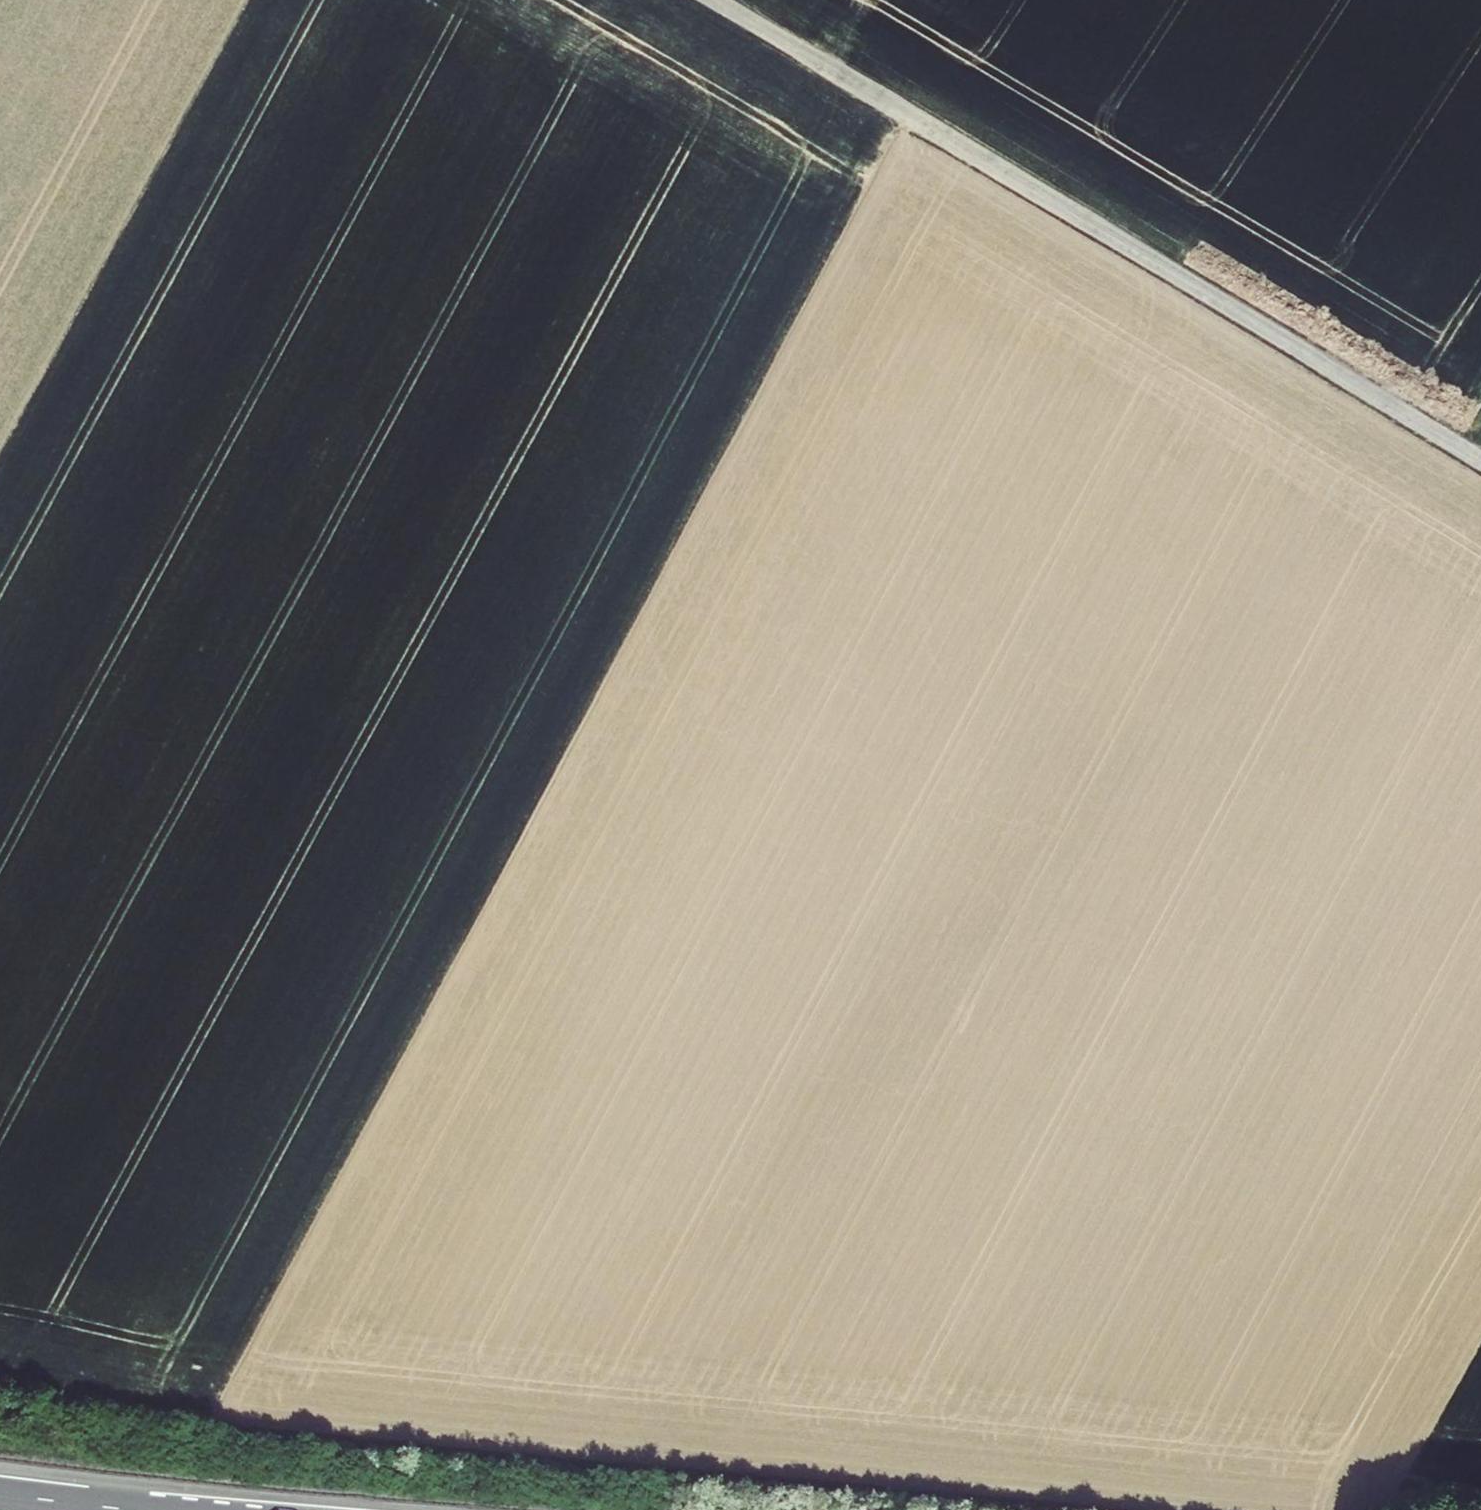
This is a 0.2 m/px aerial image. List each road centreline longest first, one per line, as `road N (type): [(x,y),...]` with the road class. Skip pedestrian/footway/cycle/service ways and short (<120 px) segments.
road 1 (track): [(1480,463),(713,0)]
road 2 (motorway): [(123,1509),(0,1495)]

